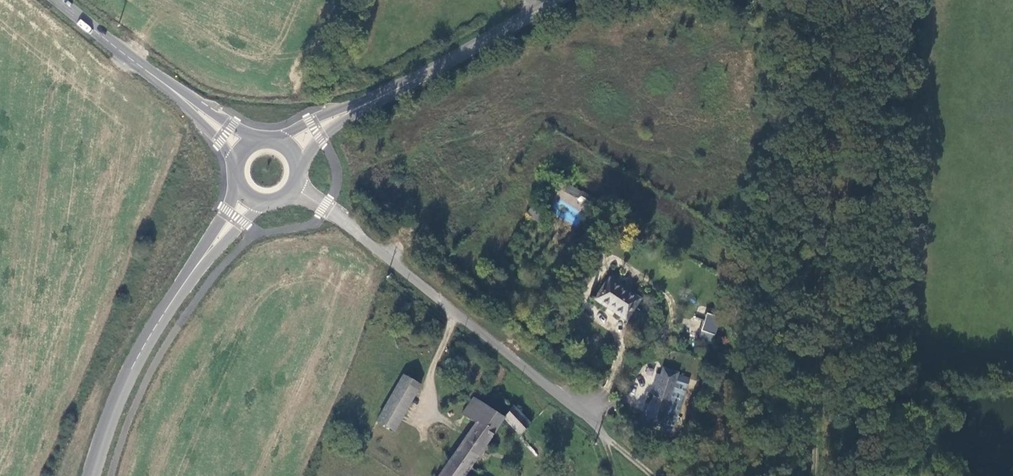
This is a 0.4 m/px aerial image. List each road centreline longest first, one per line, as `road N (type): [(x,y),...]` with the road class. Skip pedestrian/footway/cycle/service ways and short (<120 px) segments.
road 1 (track): [(815,475),(838,0)]
road 2 (unclassified): [(586,414),(295,190)]
road 3 (tertiary): [(194,268),(130,374),(93,475)]
road 4 (tertiary): [(365,104),(503,29)]
road 5 (tertiary): [(257,139),(146,69)]
road 6 (tertiary): [(146,69),(235,162)]

